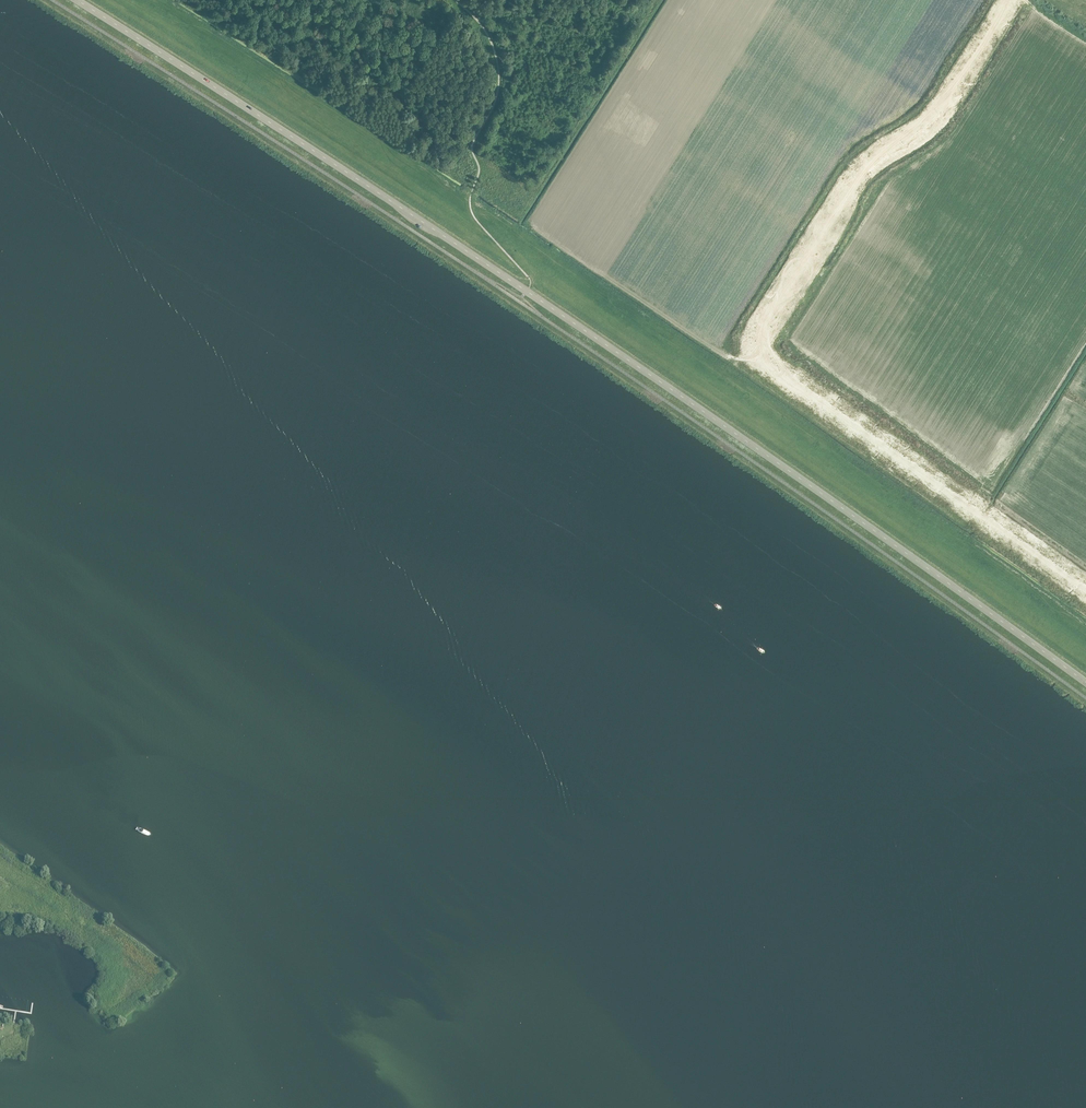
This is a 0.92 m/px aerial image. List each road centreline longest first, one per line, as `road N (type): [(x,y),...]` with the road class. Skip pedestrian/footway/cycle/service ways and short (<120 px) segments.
road 1 (tertiary): [(1085,682),(698,406),(77,0)]
road 2 (unclassified): [(1004,0),(932,111),(847,177),(758,316),(746,352),(1085,596)]

